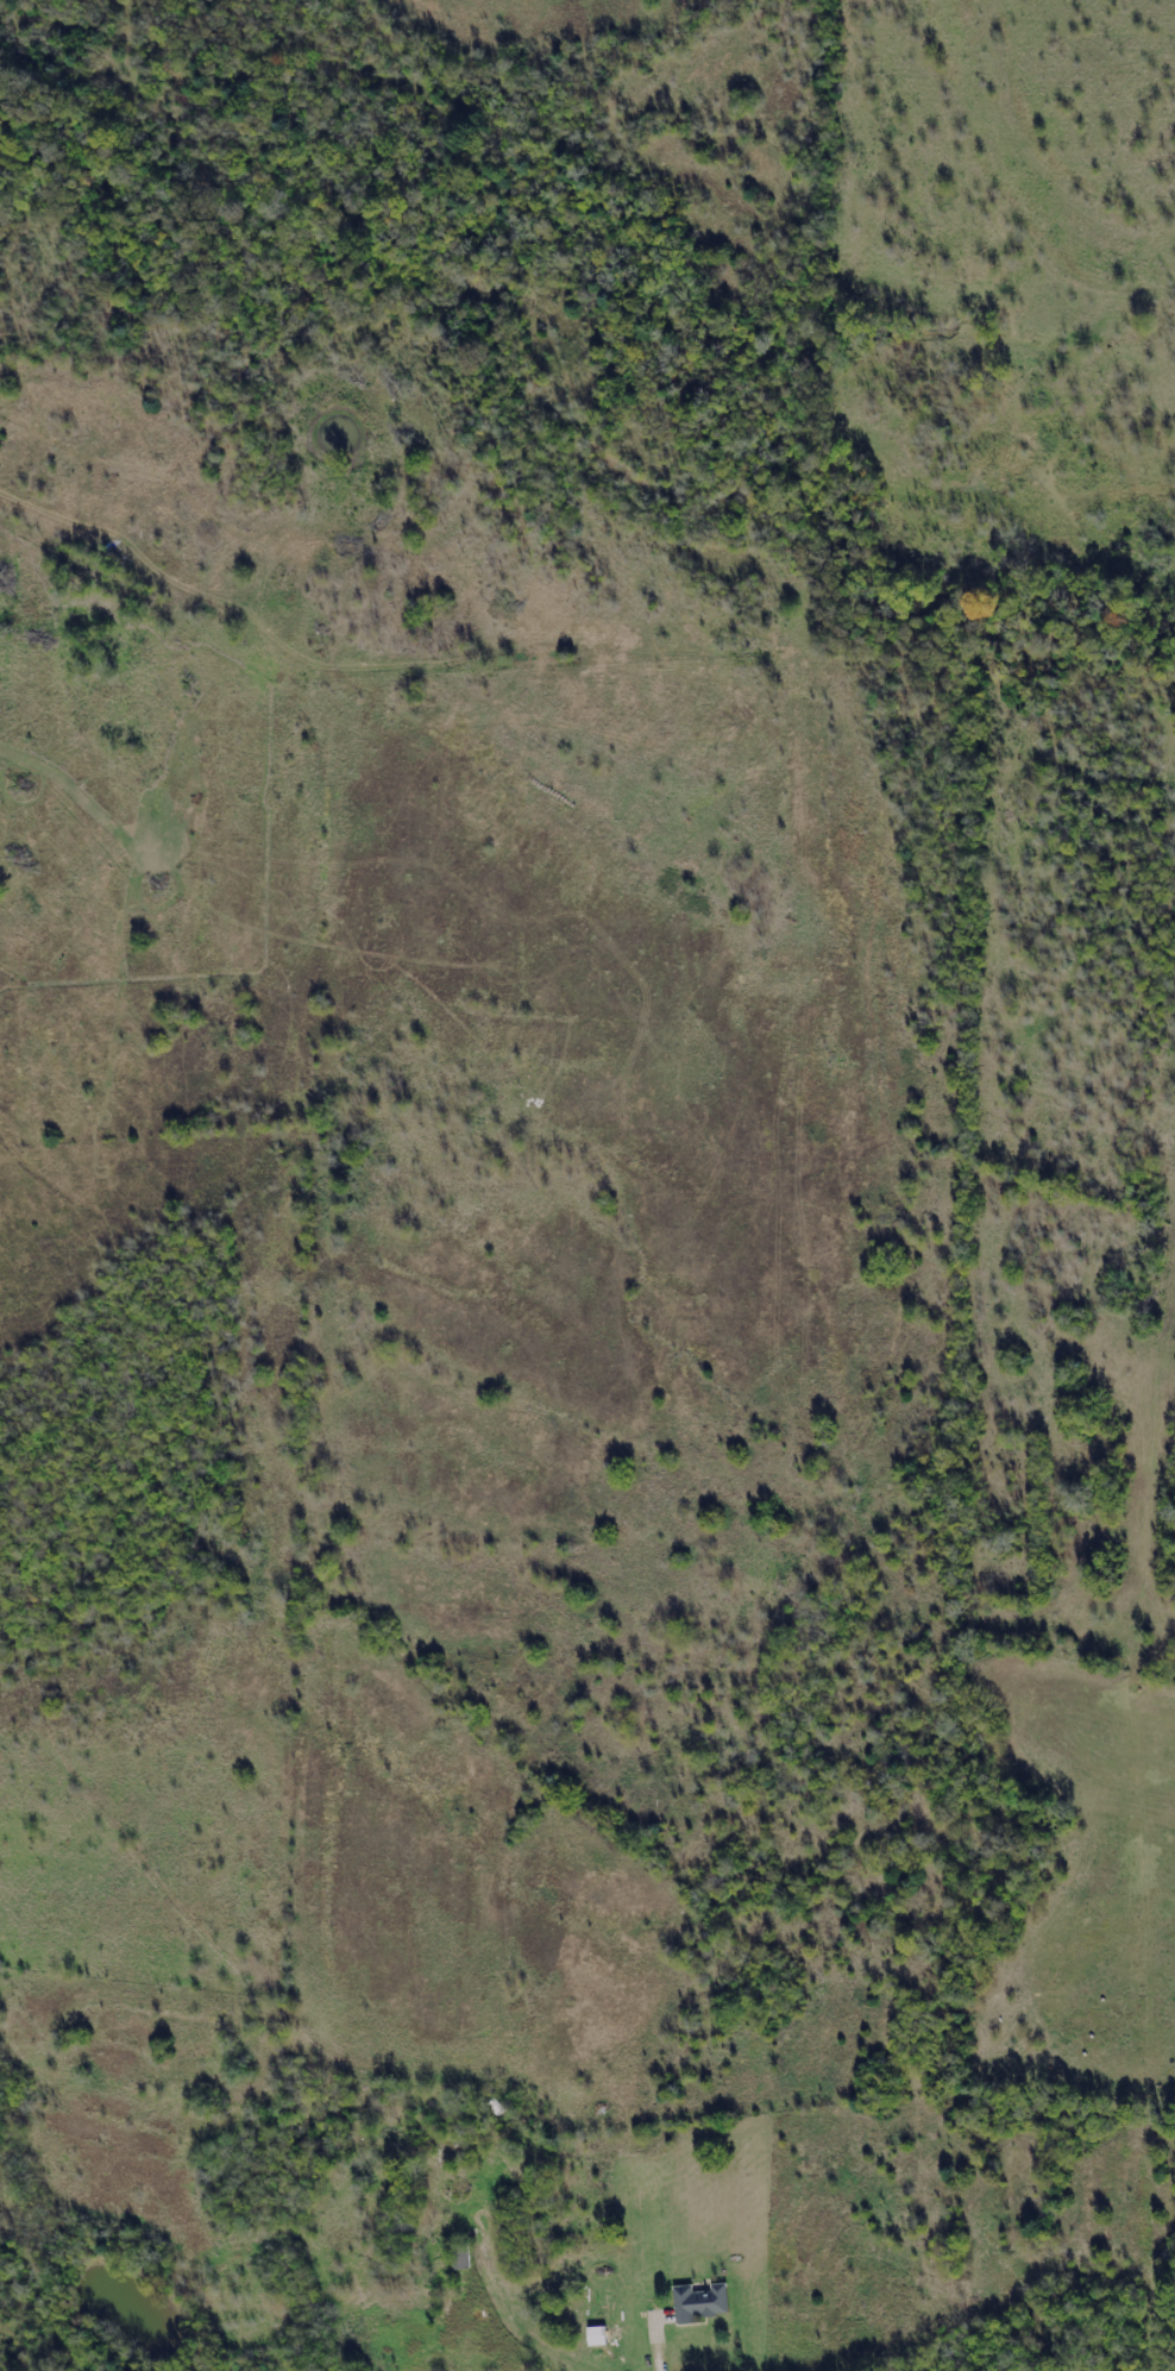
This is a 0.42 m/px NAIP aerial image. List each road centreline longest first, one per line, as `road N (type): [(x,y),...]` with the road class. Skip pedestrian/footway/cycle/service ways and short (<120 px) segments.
road 1 (residential): [(470,2188),(507,2310),(526,2333),(602,2370)]

